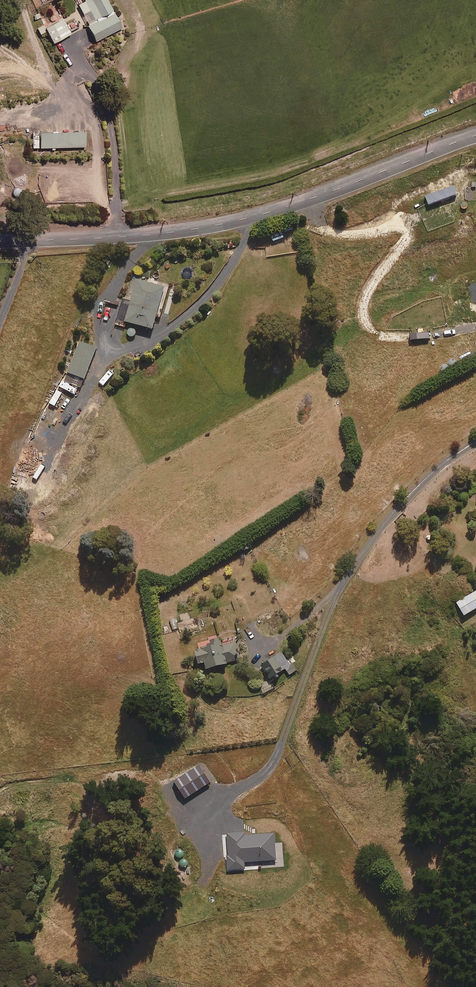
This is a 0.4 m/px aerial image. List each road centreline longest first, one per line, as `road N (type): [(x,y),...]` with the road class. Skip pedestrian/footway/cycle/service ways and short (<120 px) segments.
road 1 (unclassified): [(0,241),(218,225),(475,136)]

